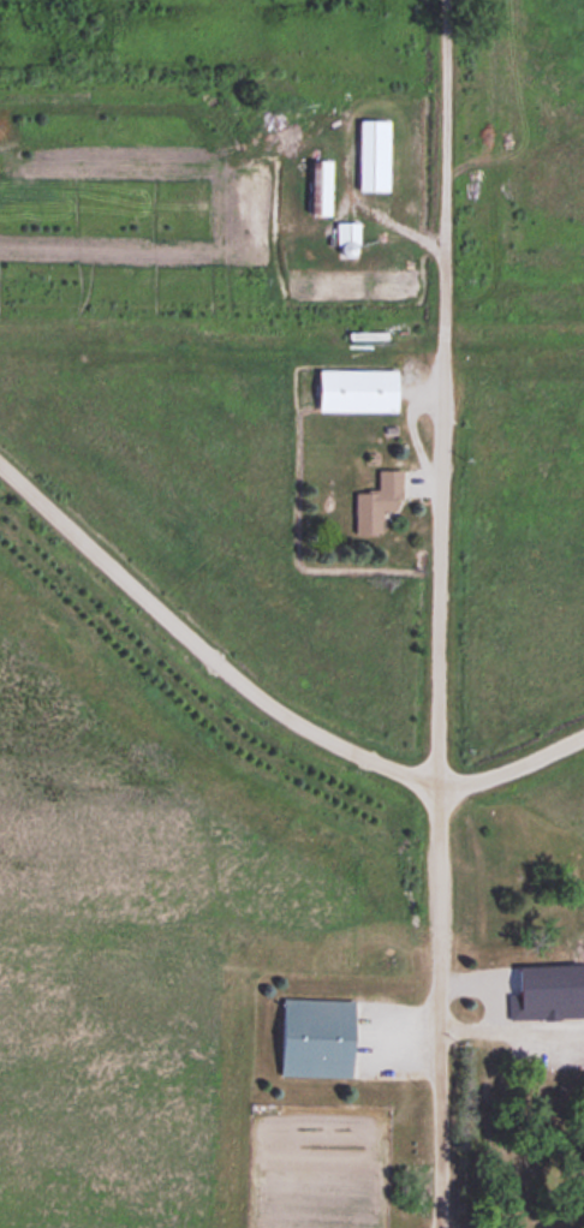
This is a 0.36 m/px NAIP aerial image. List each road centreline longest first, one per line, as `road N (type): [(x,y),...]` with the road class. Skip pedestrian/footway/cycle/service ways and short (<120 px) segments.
road 1 (residential): [(433,1227),(443,0)]
road 2 (residential): [(0,469),(260,699),(381,767),(434,787),(583,729)]

